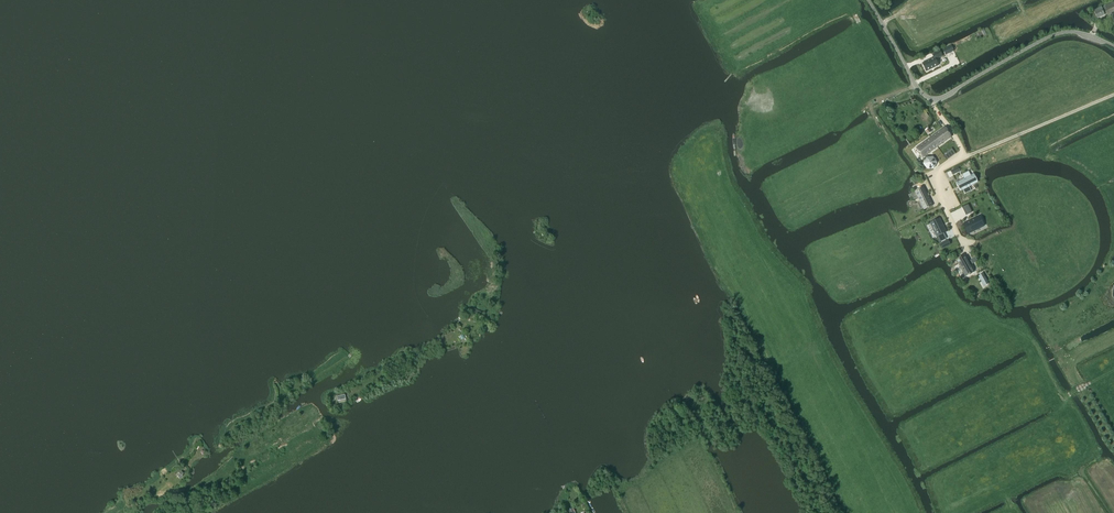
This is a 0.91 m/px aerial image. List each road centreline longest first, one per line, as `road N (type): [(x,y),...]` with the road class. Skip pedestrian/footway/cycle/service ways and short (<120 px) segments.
road 1 (tertiary): [(1113,46),(1075,32),(1053,35),(932,99),(916,86),(868,0)]
road 2 (residential): [(1113,94),(942,167),(935,183),(964,248)]

